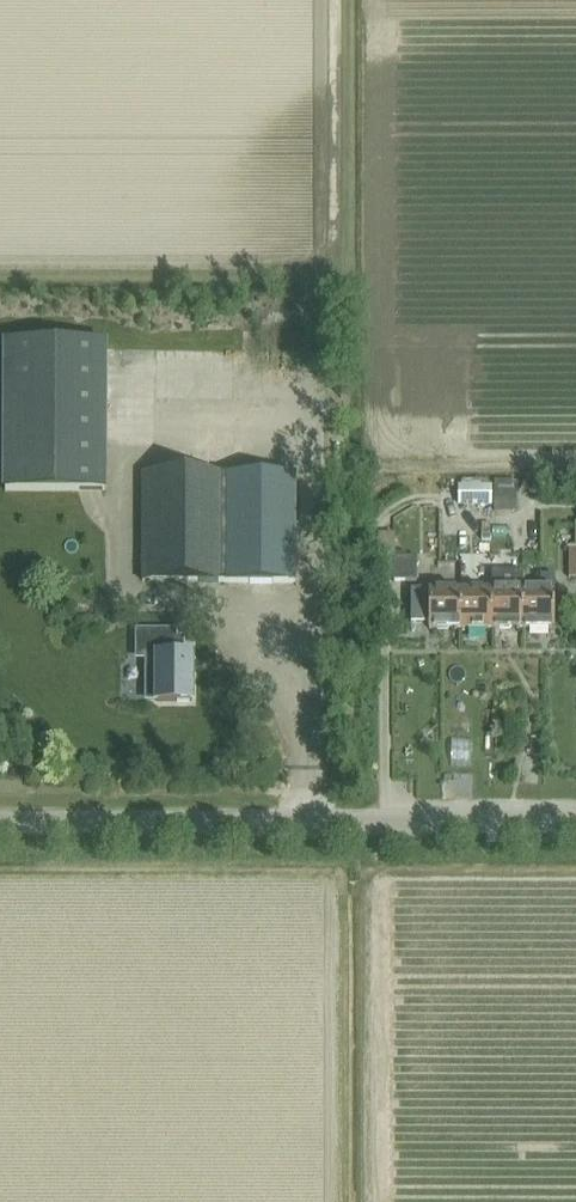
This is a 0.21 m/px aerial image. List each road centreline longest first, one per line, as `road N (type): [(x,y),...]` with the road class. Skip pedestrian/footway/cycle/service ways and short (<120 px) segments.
road 1 (unclassified): [(575,821),(0,821)]

